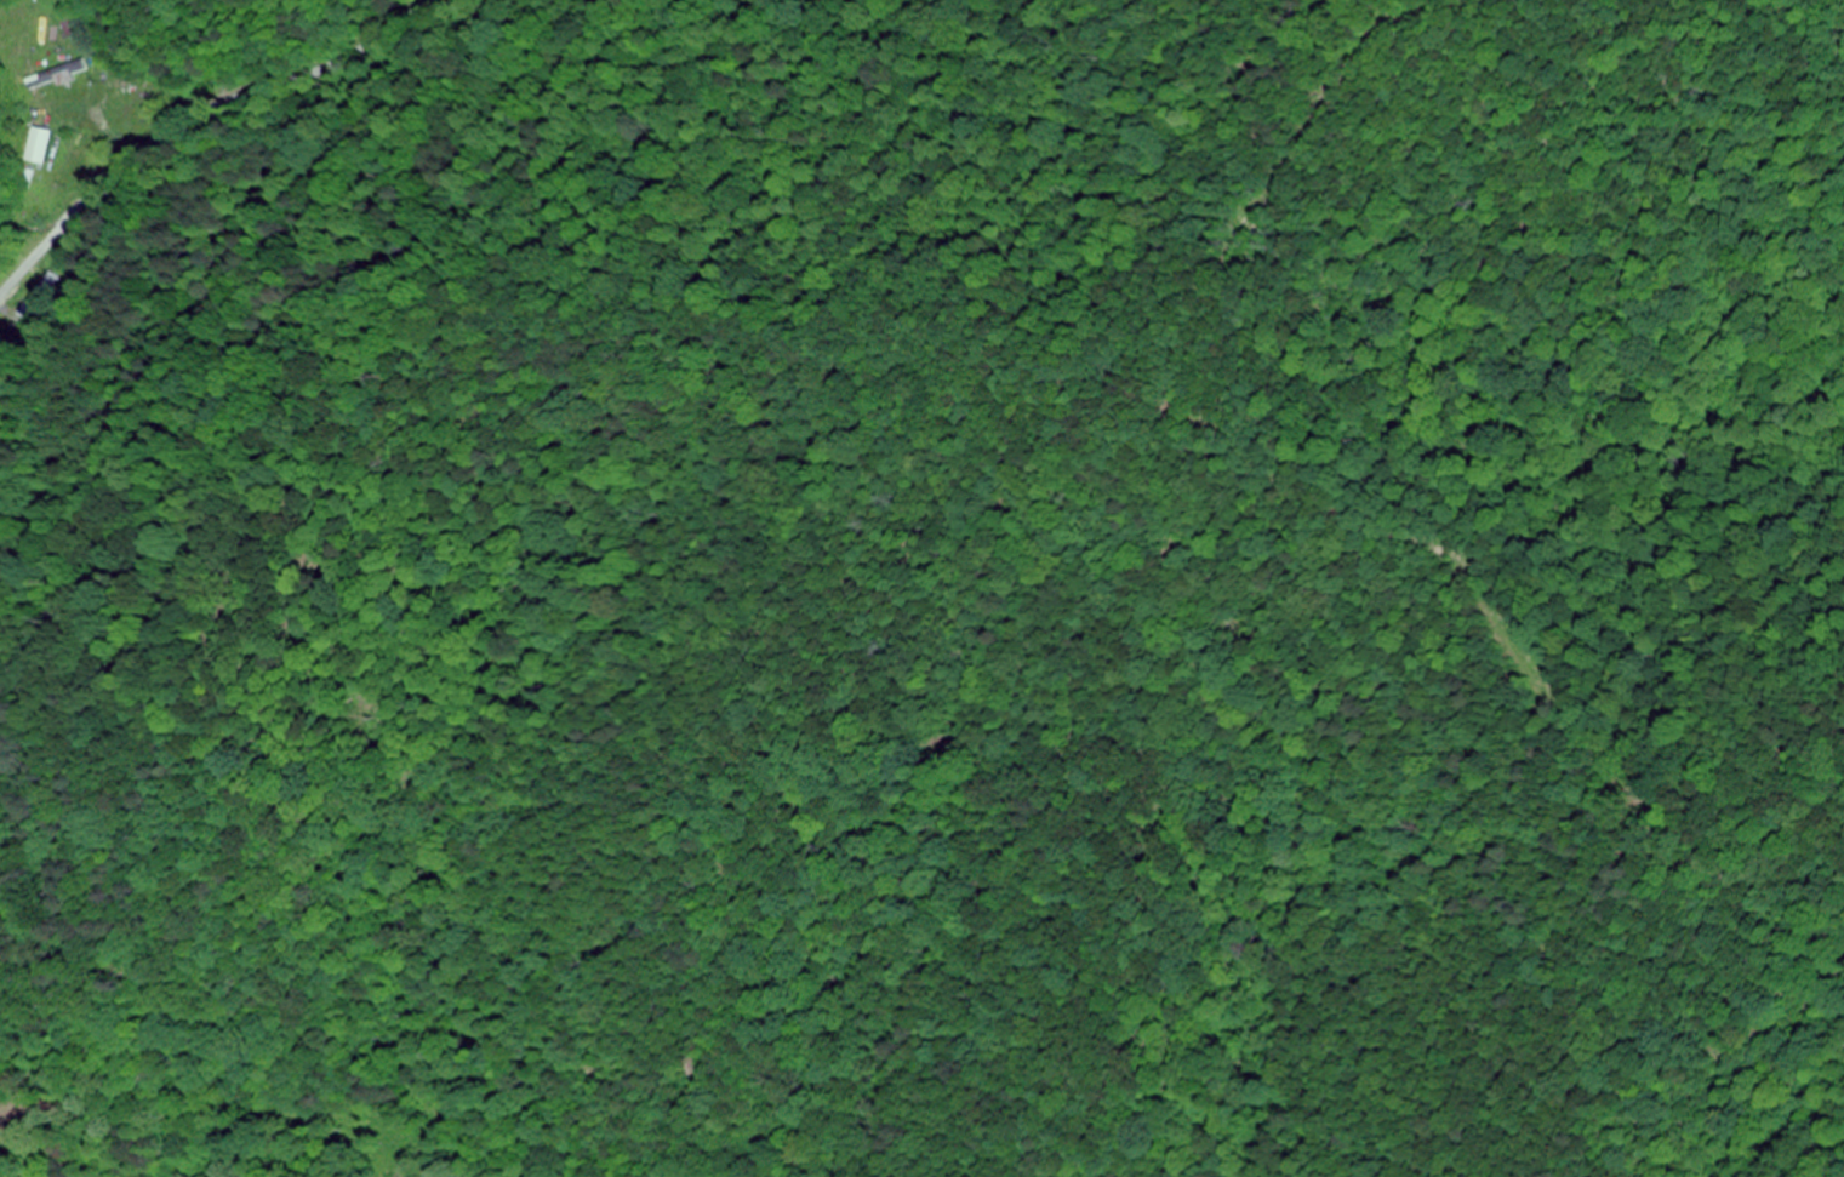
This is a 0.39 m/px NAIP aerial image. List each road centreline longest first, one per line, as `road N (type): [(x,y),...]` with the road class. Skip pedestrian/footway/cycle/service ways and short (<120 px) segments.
road 1 (residential): [(0,290),(115,170),(169,132),(228,99),(358,51),(432,0)]

